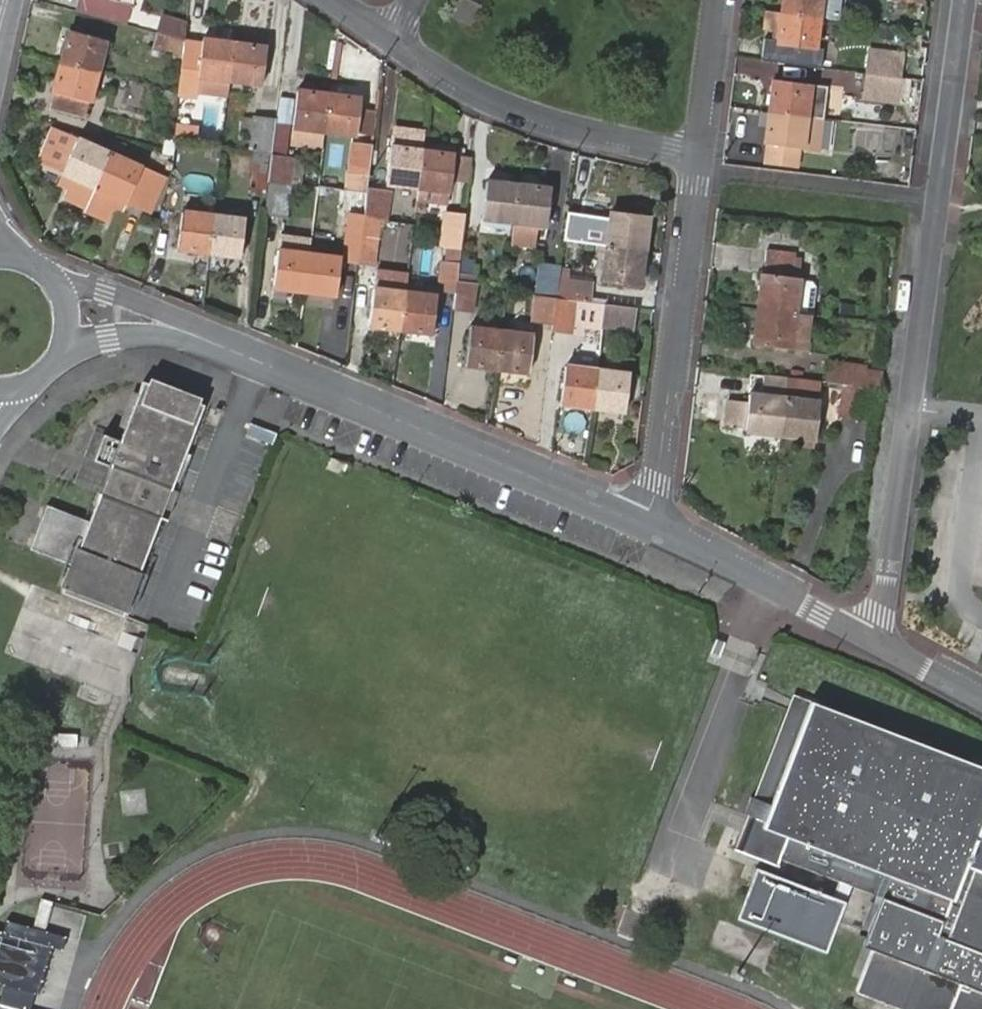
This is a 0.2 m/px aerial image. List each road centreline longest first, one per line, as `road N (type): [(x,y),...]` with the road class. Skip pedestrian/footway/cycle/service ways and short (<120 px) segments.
road 1 (residential): [(968,0),(878,643)]
road 2 (residential): [(242,354),(648,530)]
road 3 (residential): [(648,530),(697,156)]
road 4 (residential): [(393,38),(465,87),(582,130),(697,156)]
road 5 (residential): [(648,530),(878,643)]
road 6 (residential): [(242,354),(198,326),(55,278)]
road 7 (residential): [(64,354),(109,337),(242,354)]
road 8 (residential): [(697,156),(717,0)]

